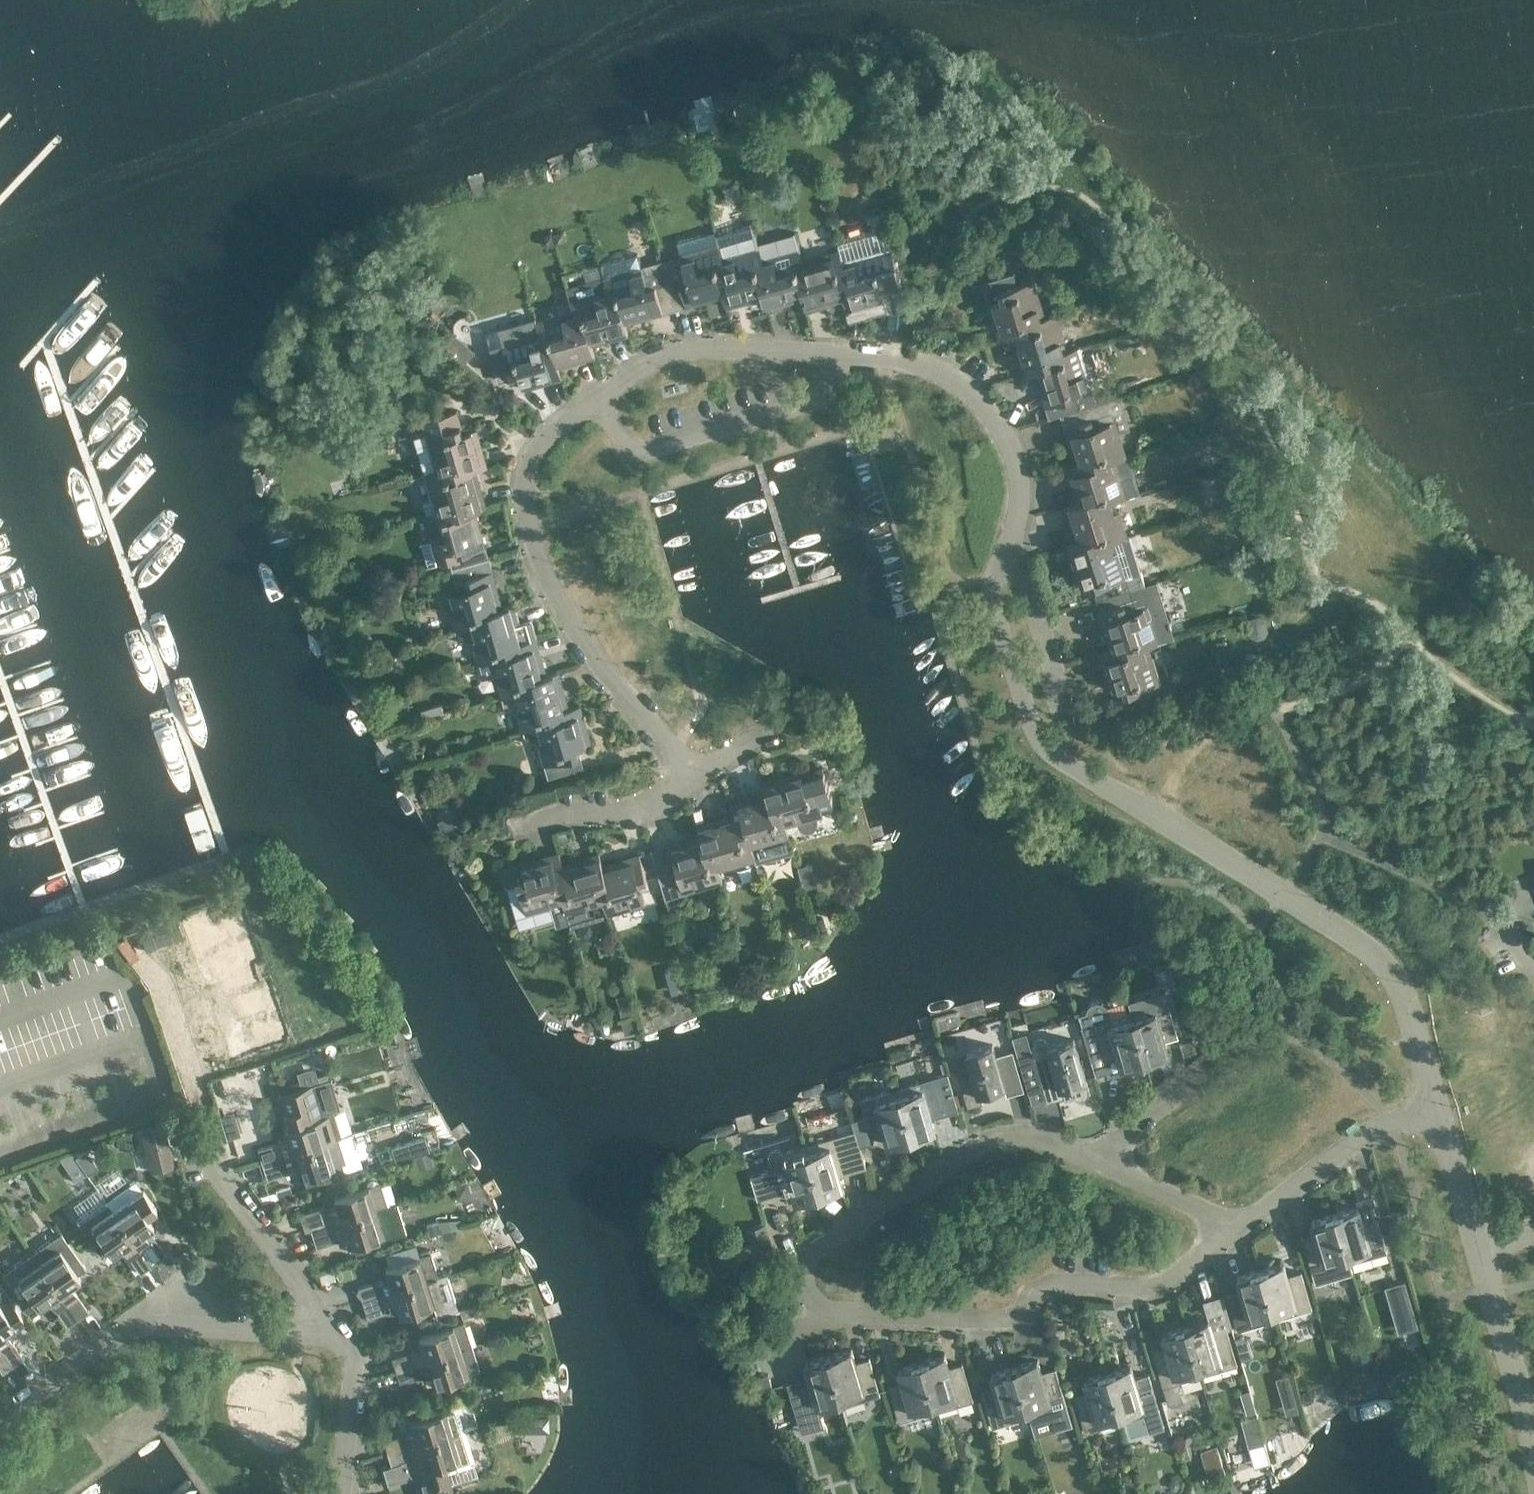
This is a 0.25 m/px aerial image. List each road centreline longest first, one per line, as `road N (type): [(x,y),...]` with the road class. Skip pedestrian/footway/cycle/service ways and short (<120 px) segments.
road 1 (residential): [(1039,740),(994,607),(997,579),(1015,541),(1018,478),(1011,450),(976,398),(918,367),(701,347),(630,374),(558,432),(532,464),(526,495),(543,573),(597,668),(695,782)]
road 2 (residential): [(1090,1164),(1030,1143),(965,1160),(821,1251),(807,1269),(811,1307),(830,1317),(995,1325),(1056,1288),(1160,1292),(1238,1233)]
road 3 (unclassified): [(1437,1108),(1402,990),(1386,966),(1039,740)]
road 4 (residential): [(0,1420),(121,1338),(146,1330),(296,1337),(324,1320)]
road 5 (residential): [(1238,1233),(1355,1148),(1437,1108)]
road 6 (residential): [(324,1320),(202,1150)]
road 7 (unclassified): [(1533,1450),(1480,1255)]
road 8 (residential): [(695,782),(669,805),(629,821),(550,821),(522,830)]
road 9 (residential): [(340,1493),(354,1364),(324,1320)]
road 10 (residential): [(1238,1233),(1090,1164)]
road 11 (unclassified): [(1480,1255),(1437,1108)]

